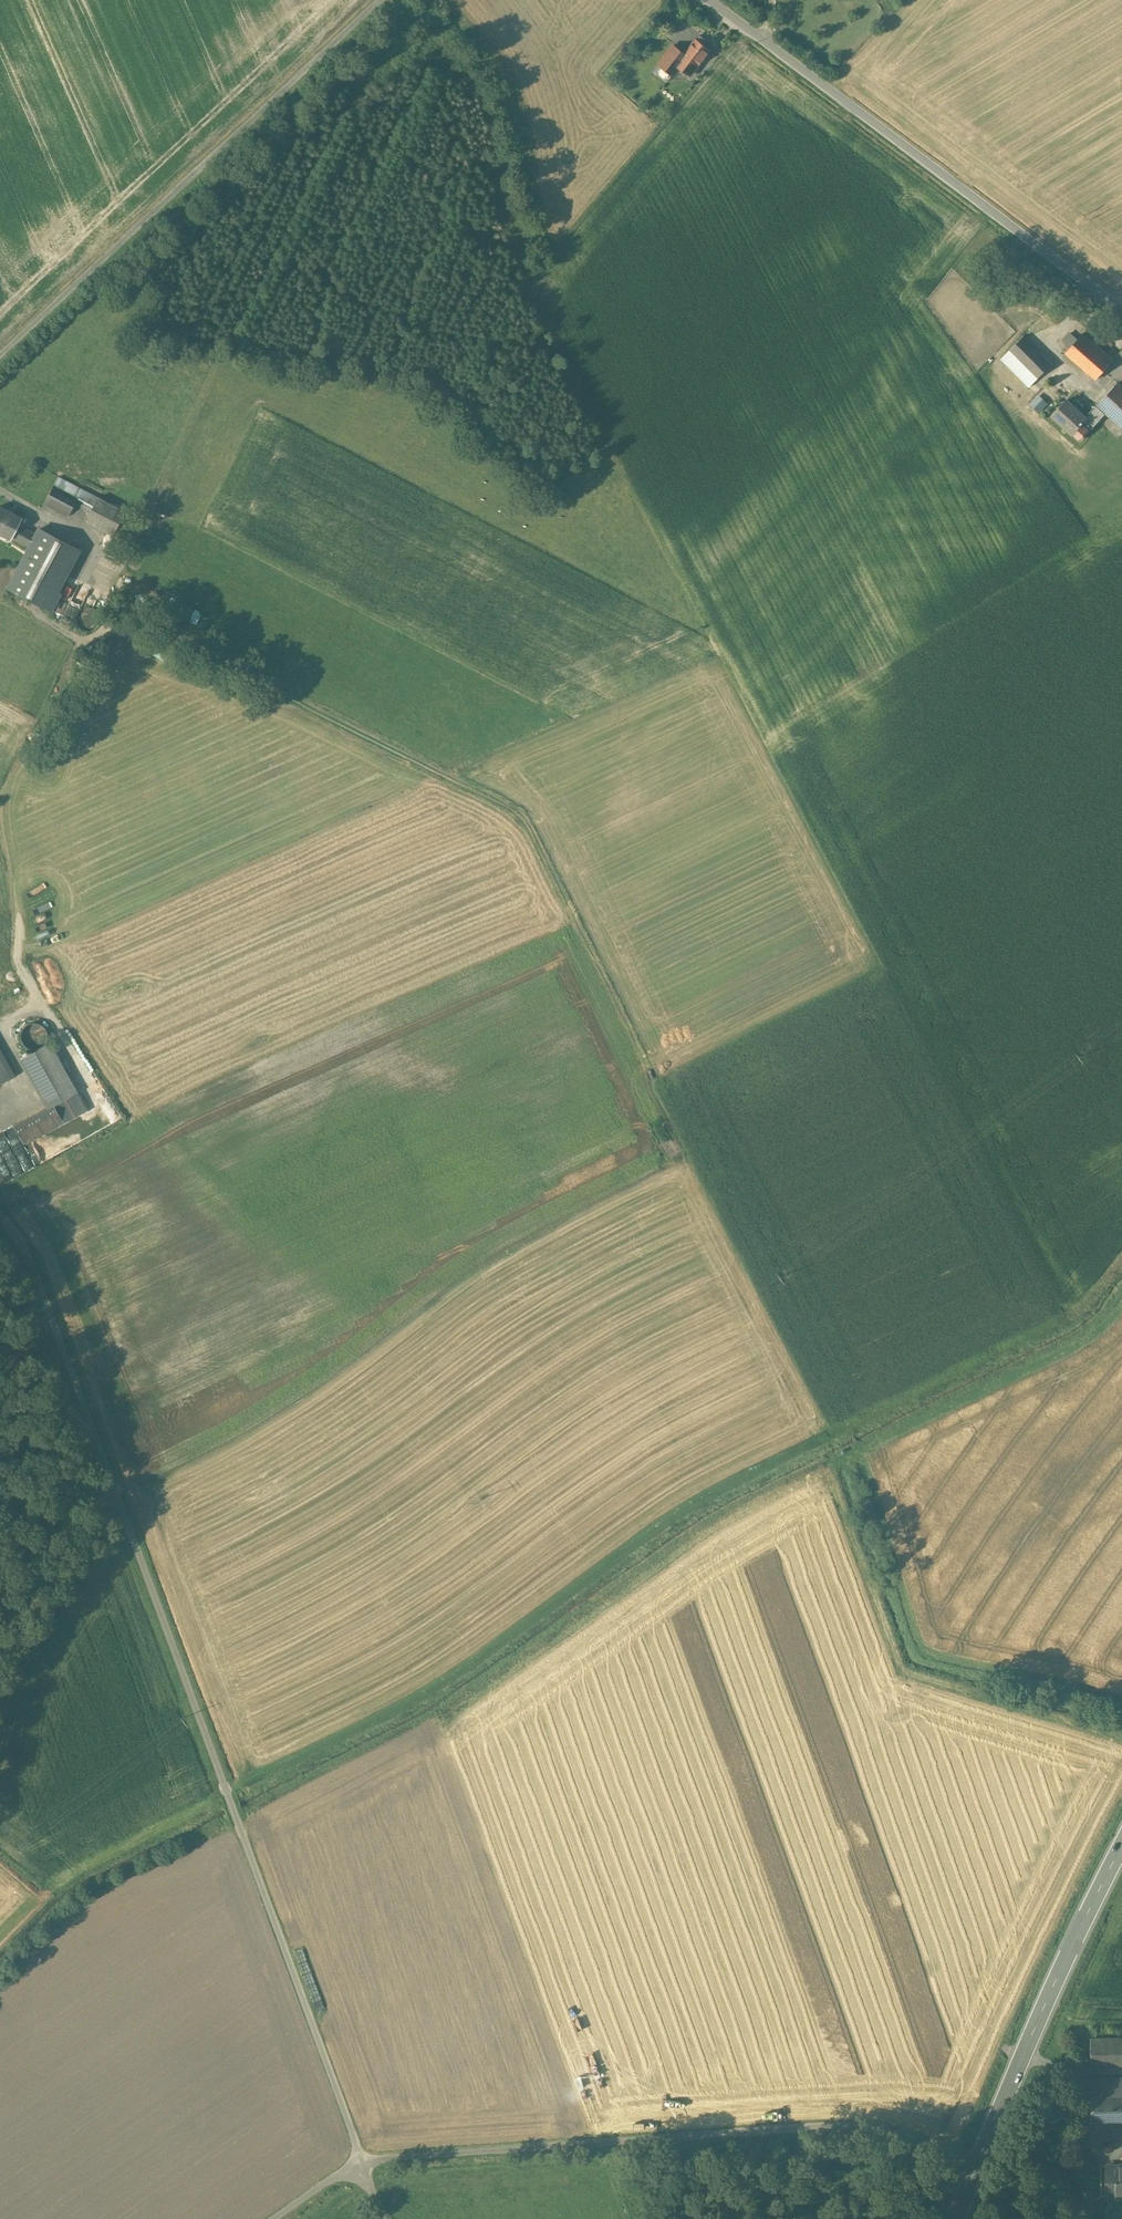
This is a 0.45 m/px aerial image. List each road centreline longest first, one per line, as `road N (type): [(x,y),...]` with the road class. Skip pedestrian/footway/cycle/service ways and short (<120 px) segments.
road 1 (unclassified): [(0,1216),(12,1228),(198,1711),(361,2162)]
road 2 (unclassified): [(979,2165),(885,2130),(844,2127),(361,2162)]
road 3 (unclassified): [(0,354),(380,0)]
road 4 (unclassified): [(707,0),(1121,310)]
road 5 (secondary): [(979,2165),(1121,1844)]

